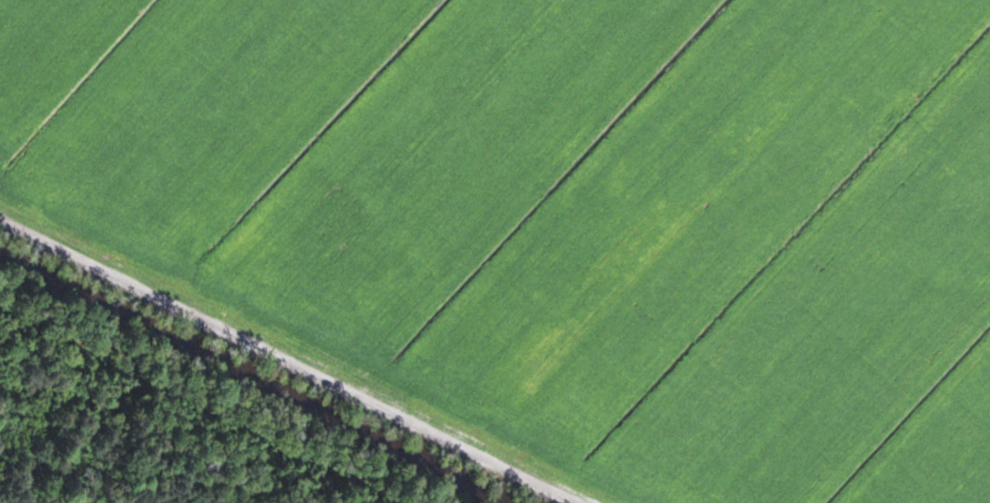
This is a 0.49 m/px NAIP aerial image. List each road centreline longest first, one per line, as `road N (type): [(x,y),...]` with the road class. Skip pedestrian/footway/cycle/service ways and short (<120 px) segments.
road 1 (residential): [(570,502),(0,221)]

